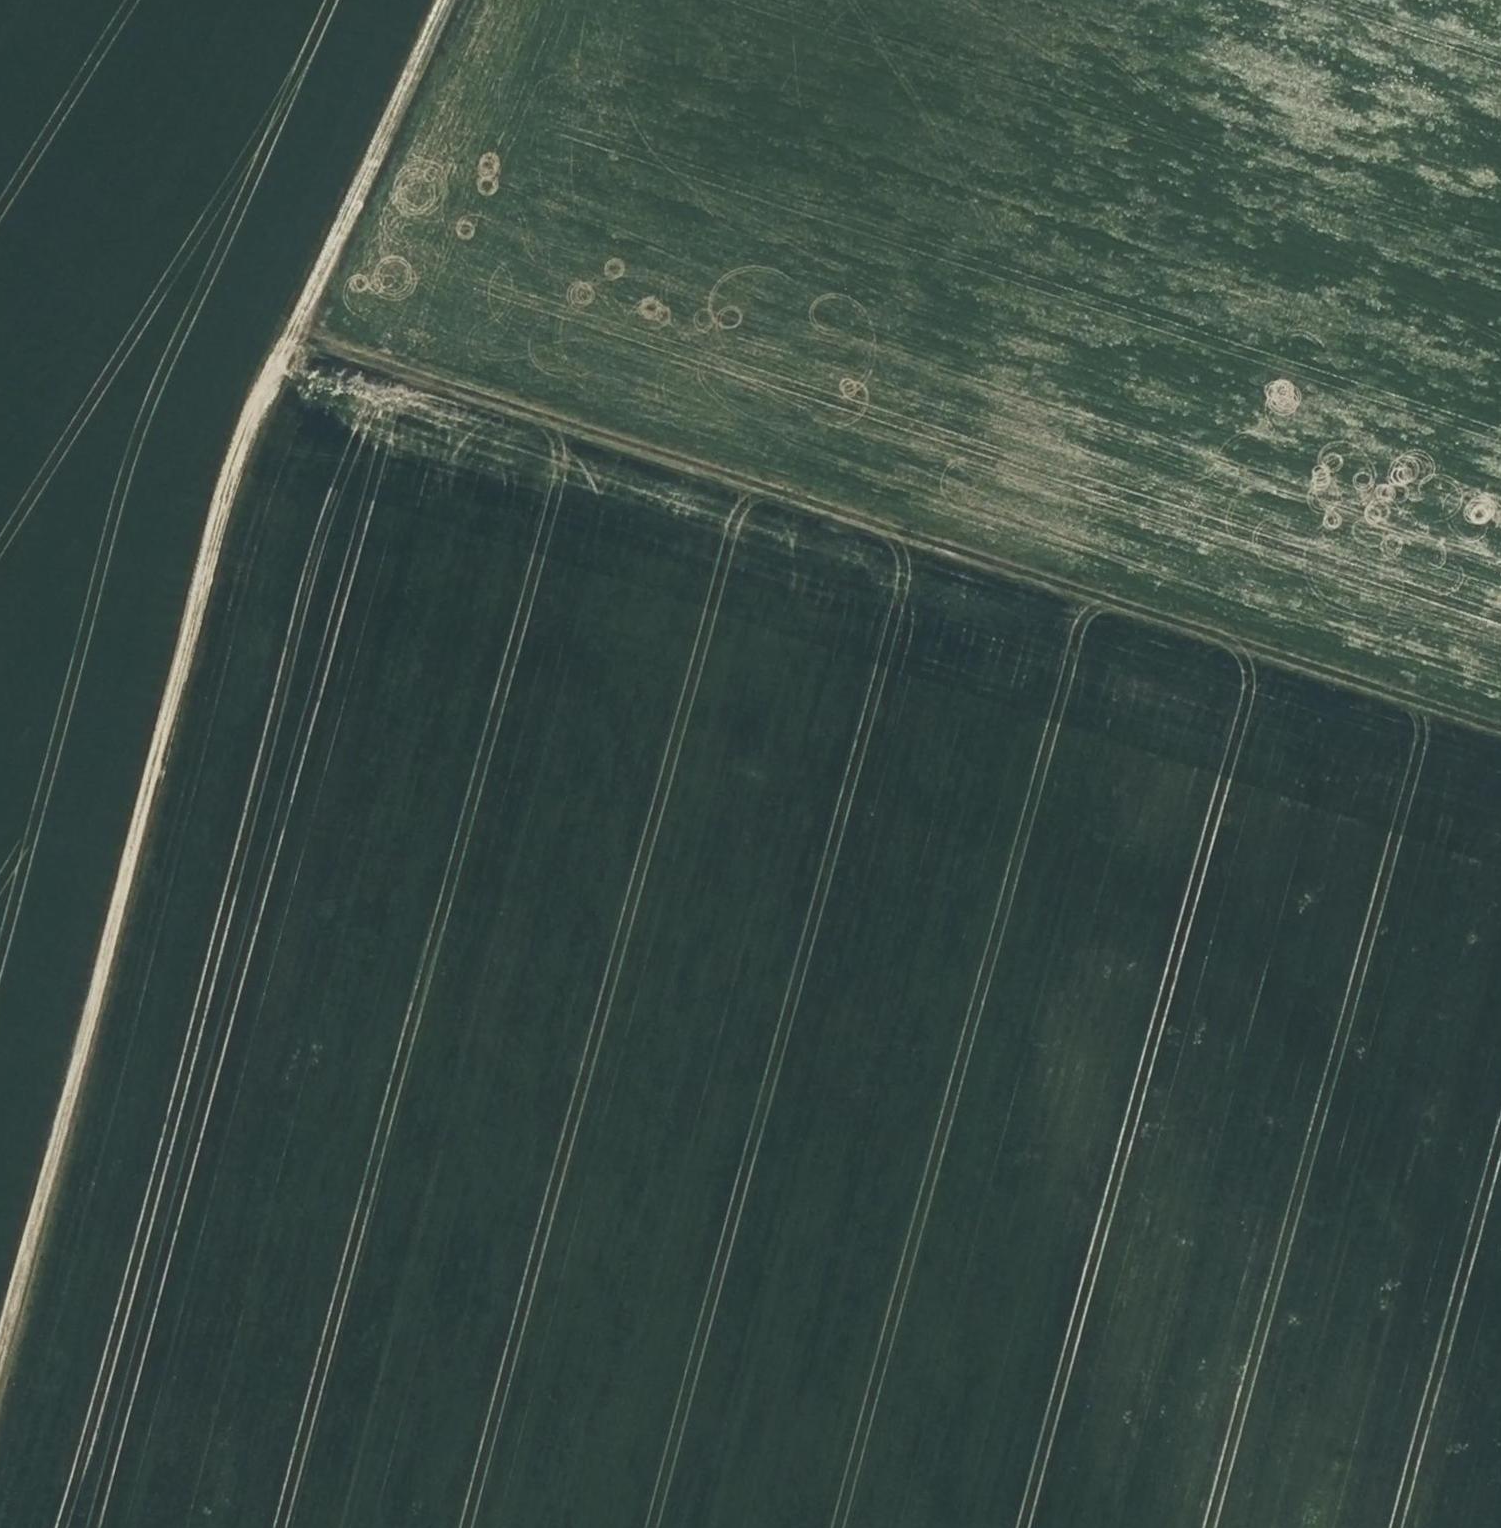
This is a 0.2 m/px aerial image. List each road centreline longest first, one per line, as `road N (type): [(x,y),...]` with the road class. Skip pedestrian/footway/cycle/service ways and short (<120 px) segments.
road 1 (track): [(422,0),(279,326),(1500,727)]
road 2 (track): [(279,326),(228,468),(0,1275)]

